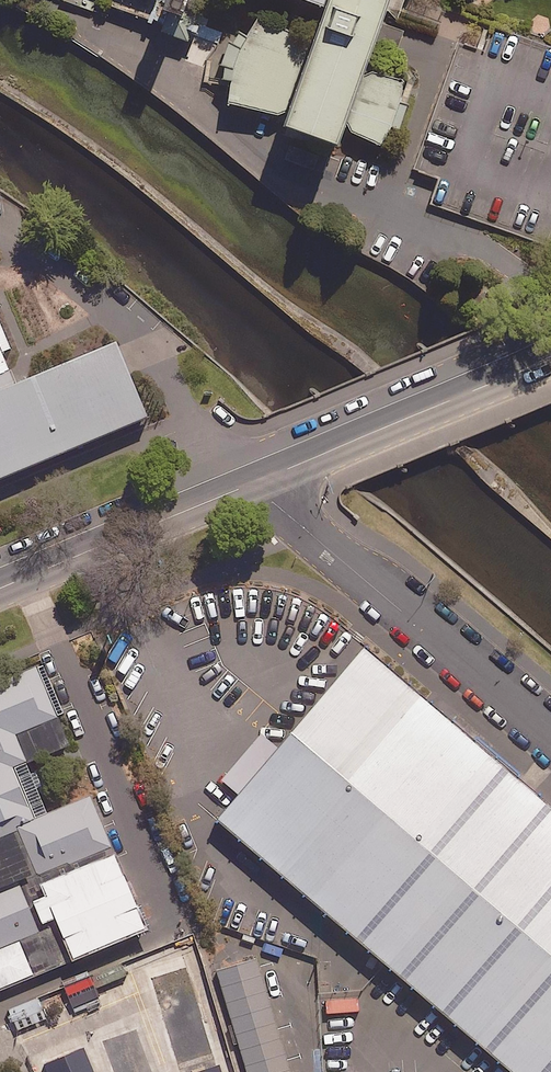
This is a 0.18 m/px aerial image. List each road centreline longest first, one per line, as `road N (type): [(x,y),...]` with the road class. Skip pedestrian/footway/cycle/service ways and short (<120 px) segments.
road 1 (unclassified): [(252,483),(550,735)]
road 2 (tertiary): [(550,357),(252,483)]
road 3 (tertiary): [(252,483),(0,589)]

